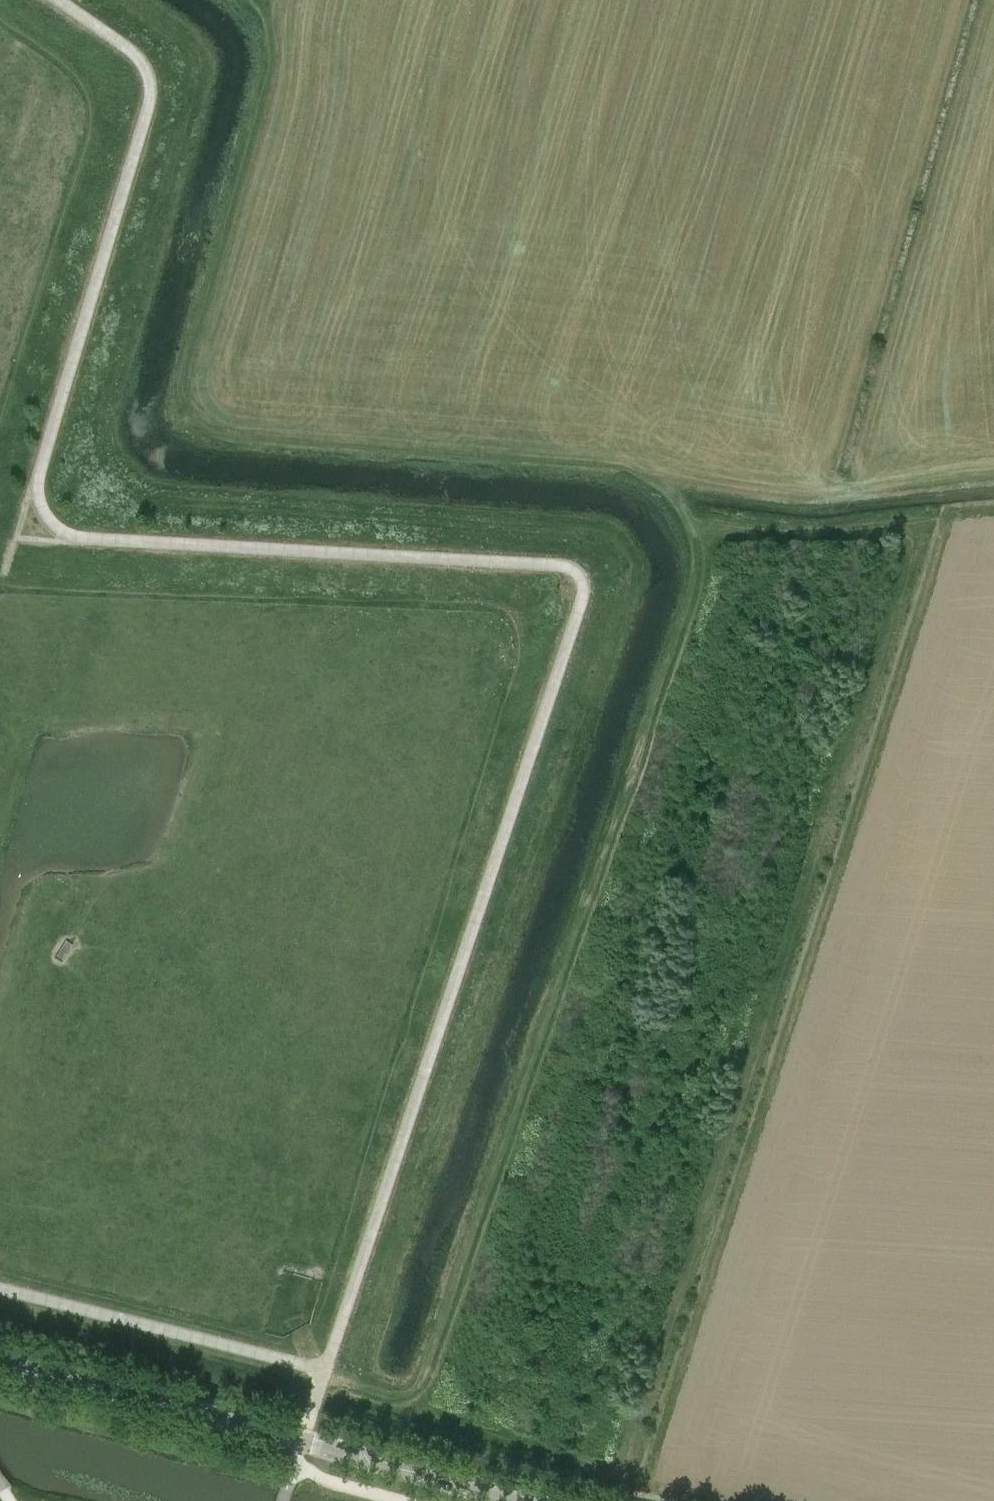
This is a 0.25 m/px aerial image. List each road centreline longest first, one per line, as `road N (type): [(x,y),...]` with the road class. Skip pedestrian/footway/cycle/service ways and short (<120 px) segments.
road 1 (tertiary): [(528,1500),(0,1361)]

